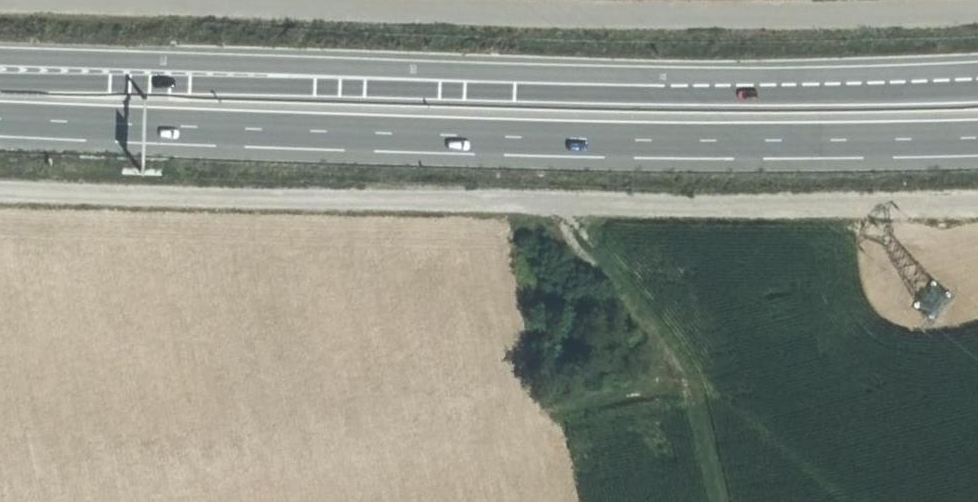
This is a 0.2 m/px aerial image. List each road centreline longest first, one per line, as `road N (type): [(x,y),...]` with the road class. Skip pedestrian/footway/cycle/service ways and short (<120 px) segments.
road 1 (trunk): [(977,89),(693,98),(0,79)]
road 2 (trunk): [(0,119),(645,140),(977,136)]
road 3 (track): [(0,189),(977,210)]
road 4 (track): [(977,3),(480,11),(78,0)]
road 5 (track): [(544,204),(691,385),(721,501)]

